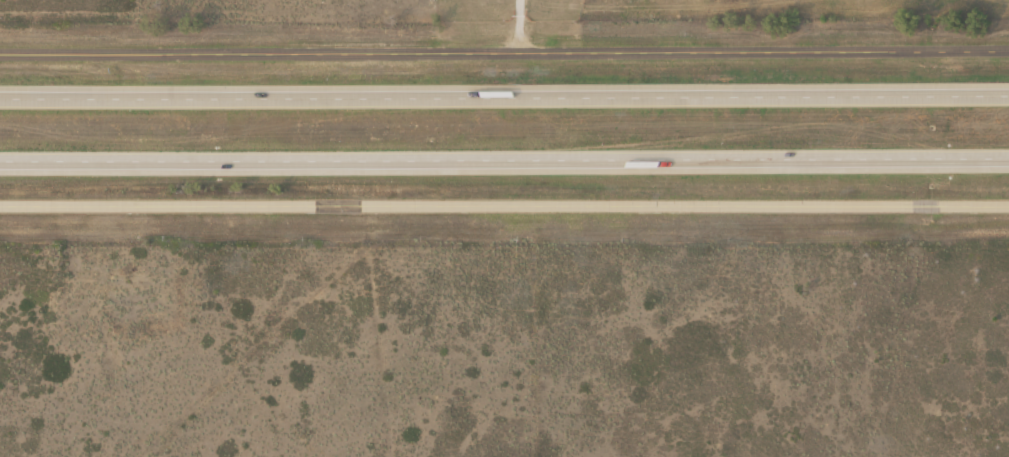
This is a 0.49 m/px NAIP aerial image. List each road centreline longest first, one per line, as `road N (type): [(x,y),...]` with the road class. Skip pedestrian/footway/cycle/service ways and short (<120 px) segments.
road 1 (tertiary): [(1008,50),(0,52)]
road 2 (tertiary): [(0,205),(1008,204)]
road 3 (motorway): [(1008,93),(0,94)]
road 4 (motorway): [(0,159),(1008,159)]

